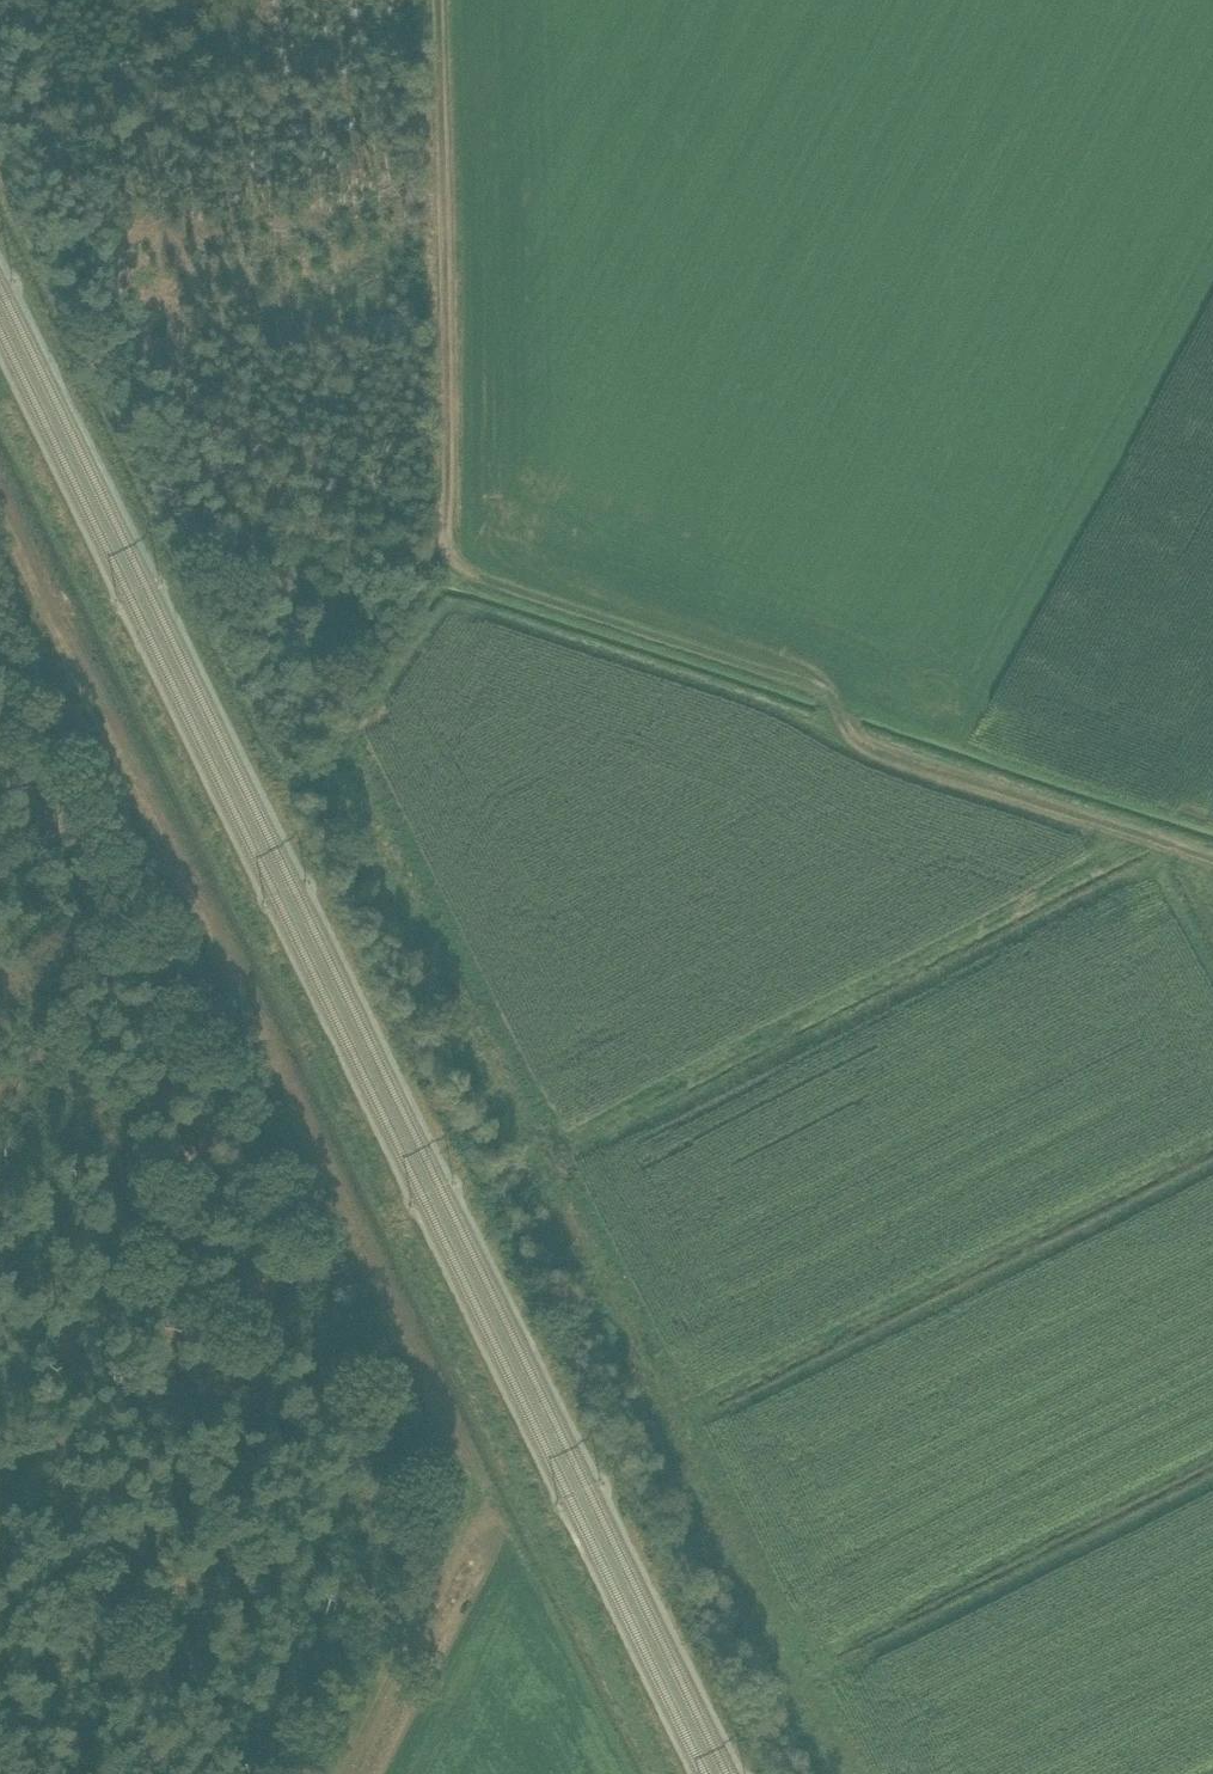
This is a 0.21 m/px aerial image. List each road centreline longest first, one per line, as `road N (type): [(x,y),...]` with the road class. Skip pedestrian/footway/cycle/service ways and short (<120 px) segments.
road 1 (track): [(849,1773),(349,768)]
road 2 (track): [(1212,856),(854,735)]

